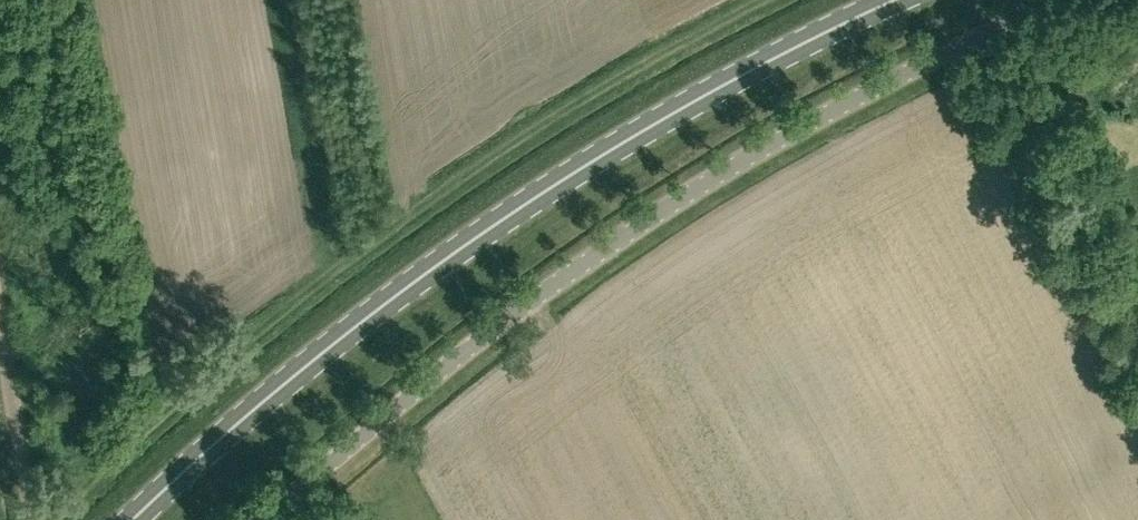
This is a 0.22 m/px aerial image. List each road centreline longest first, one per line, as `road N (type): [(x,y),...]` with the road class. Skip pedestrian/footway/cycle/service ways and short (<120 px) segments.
road 1 (unclassified): [(255,519),(548,288),(686,200),(1060,0)]
road 2 (secondary): [(132,519),(267,393),(549,184),(765,60),(898,0)]

